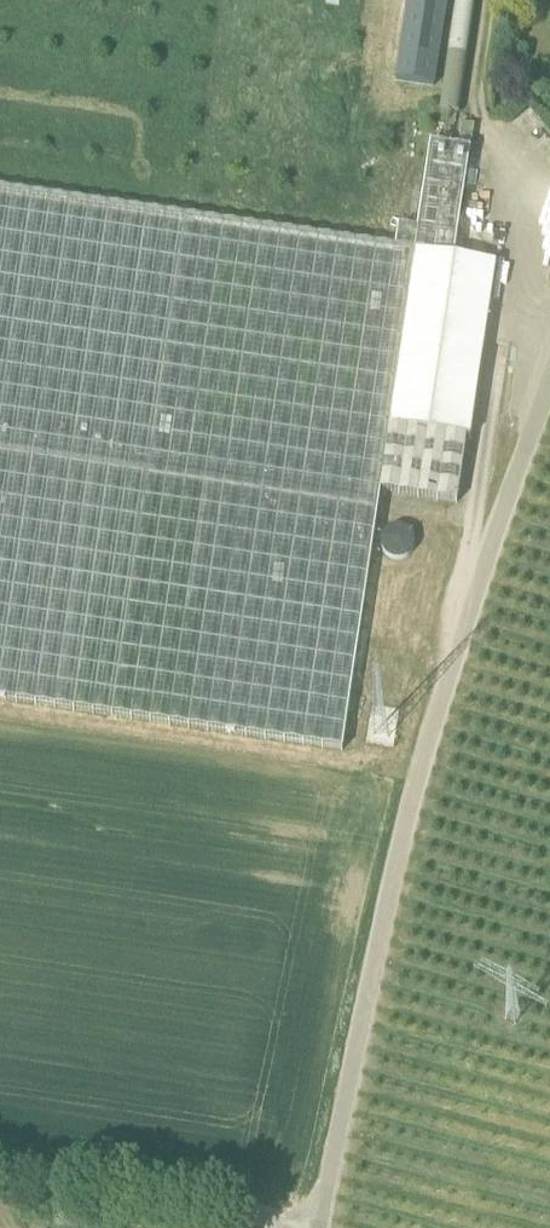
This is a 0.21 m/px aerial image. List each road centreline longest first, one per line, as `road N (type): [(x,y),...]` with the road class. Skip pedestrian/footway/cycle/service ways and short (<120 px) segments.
road 1 (unclassified): [(314,1224),(419,768),(549,386)]
road 2 (unclassified): [(314,1224),(0,1177)]

